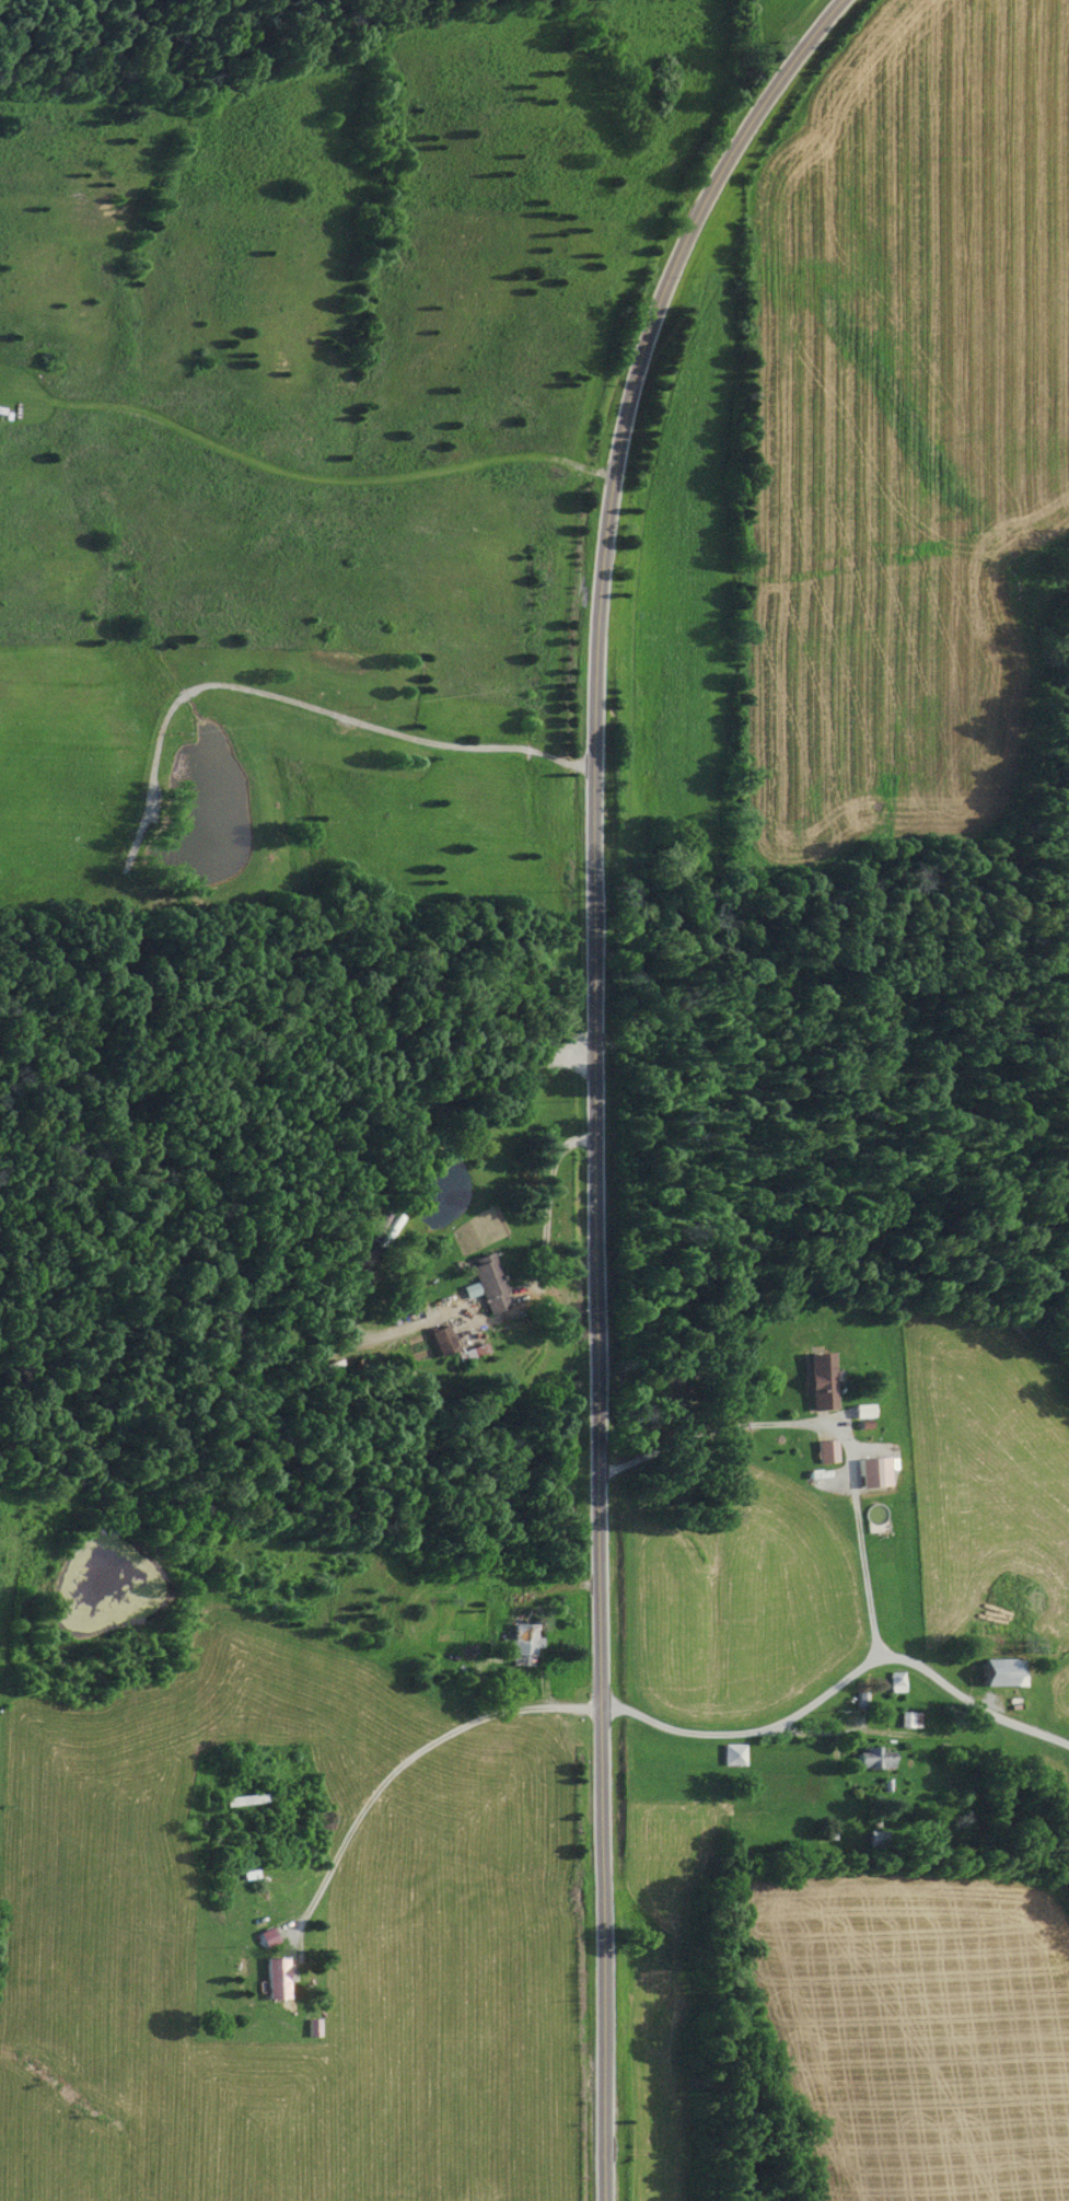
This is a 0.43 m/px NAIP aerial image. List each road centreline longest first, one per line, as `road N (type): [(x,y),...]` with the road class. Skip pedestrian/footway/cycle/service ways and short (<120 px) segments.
road 1 (secondary): [(604,2200),(600,567),(620,419),(663,285),(716,176),(839,0)]

